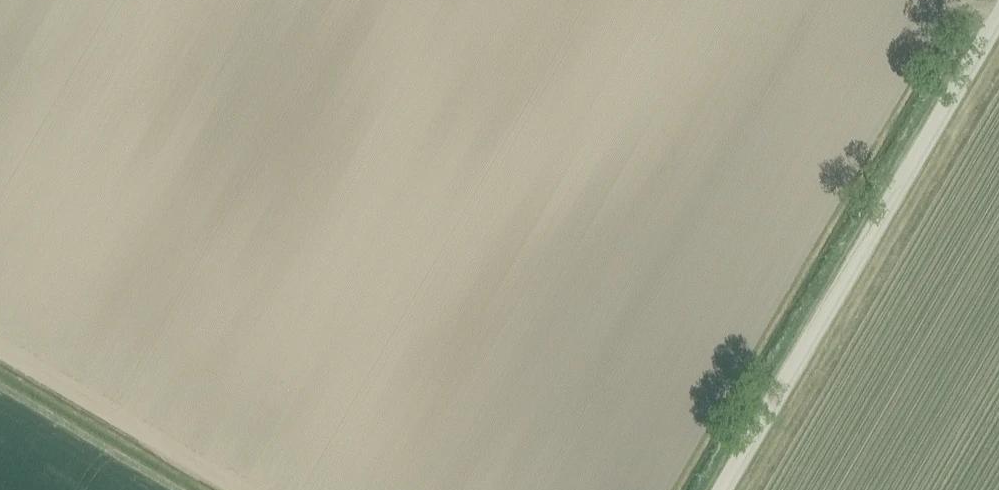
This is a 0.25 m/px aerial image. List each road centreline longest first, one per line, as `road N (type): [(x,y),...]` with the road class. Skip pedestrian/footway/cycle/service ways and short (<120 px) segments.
road 1 (unclassified): [(722,489),(998,15)]

